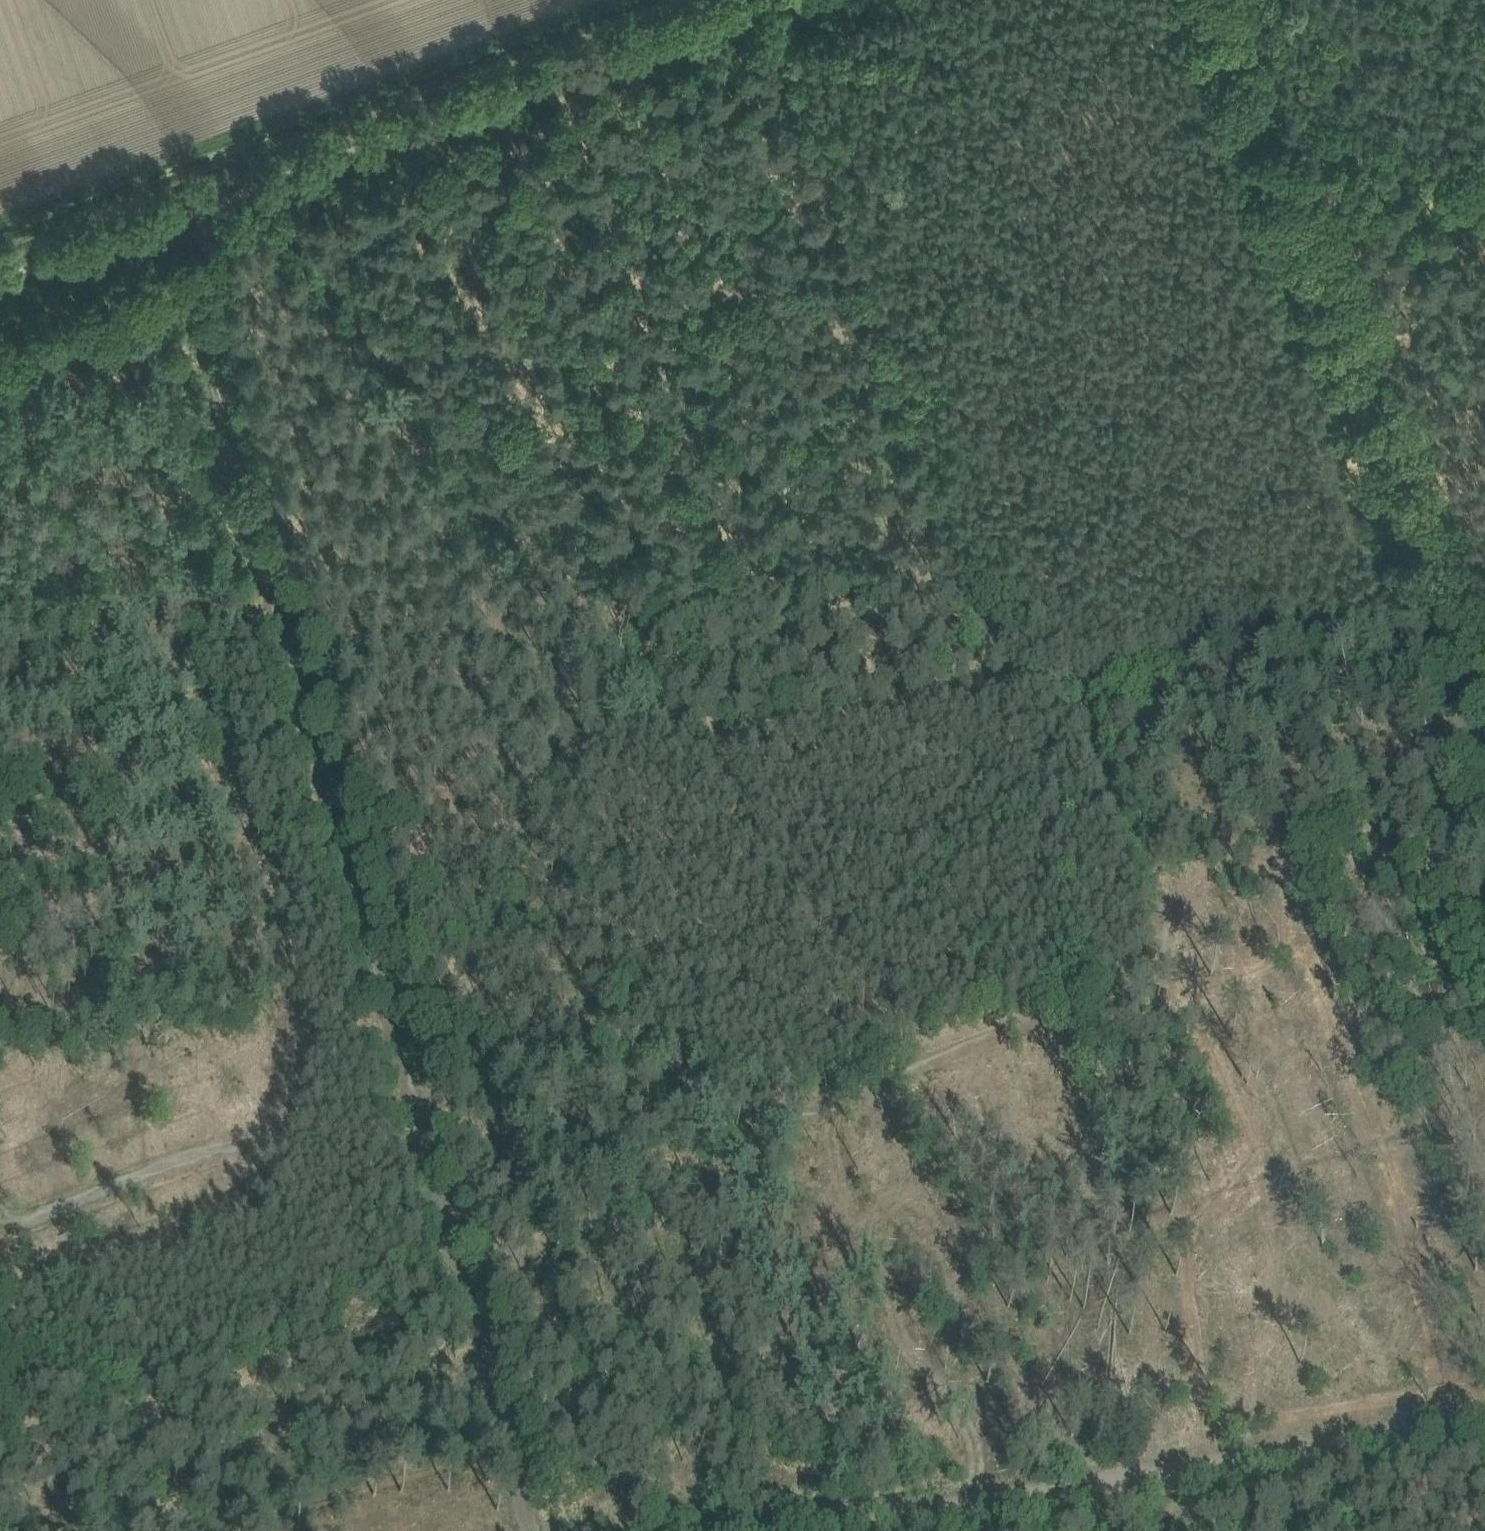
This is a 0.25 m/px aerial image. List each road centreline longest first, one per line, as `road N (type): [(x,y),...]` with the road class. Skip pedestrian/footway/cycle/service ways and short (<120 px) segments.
road 1 (track): [(1484,1414),(747,1530)]
road 2 (track): [(1445,629),(1206,0)]
road 3 (track): [(764,0),(172,220)]
road 4 (track): [(172,220),(0,281)]

